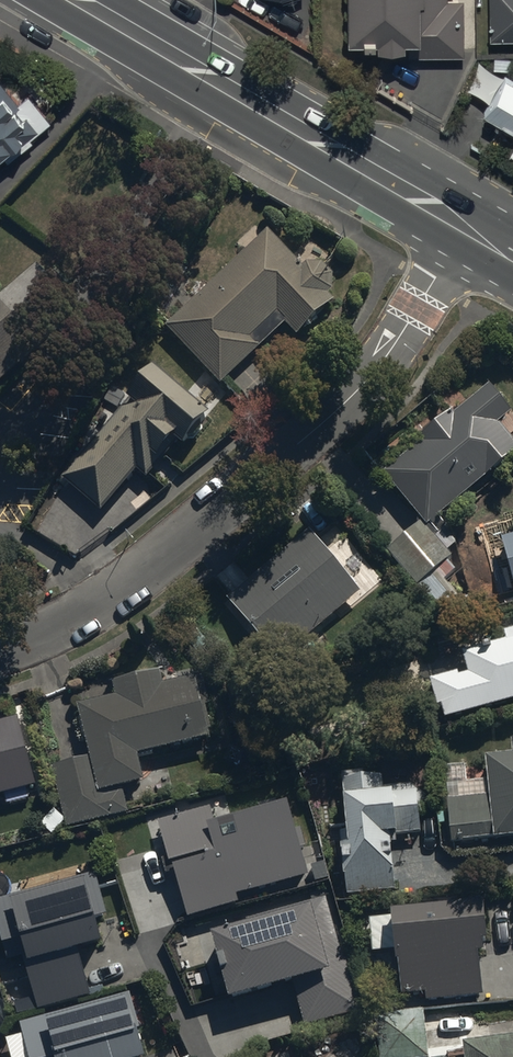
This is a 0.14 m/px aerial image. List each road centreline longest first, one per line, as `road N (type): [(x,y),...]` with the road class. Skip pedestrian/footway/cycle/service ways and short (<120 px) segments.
road 1 (residential): [(0,646),(72,617),(171,551),(325,424),(387,356),(466,222)]
road 2 (secondary): [(67,0),(466,222)]

